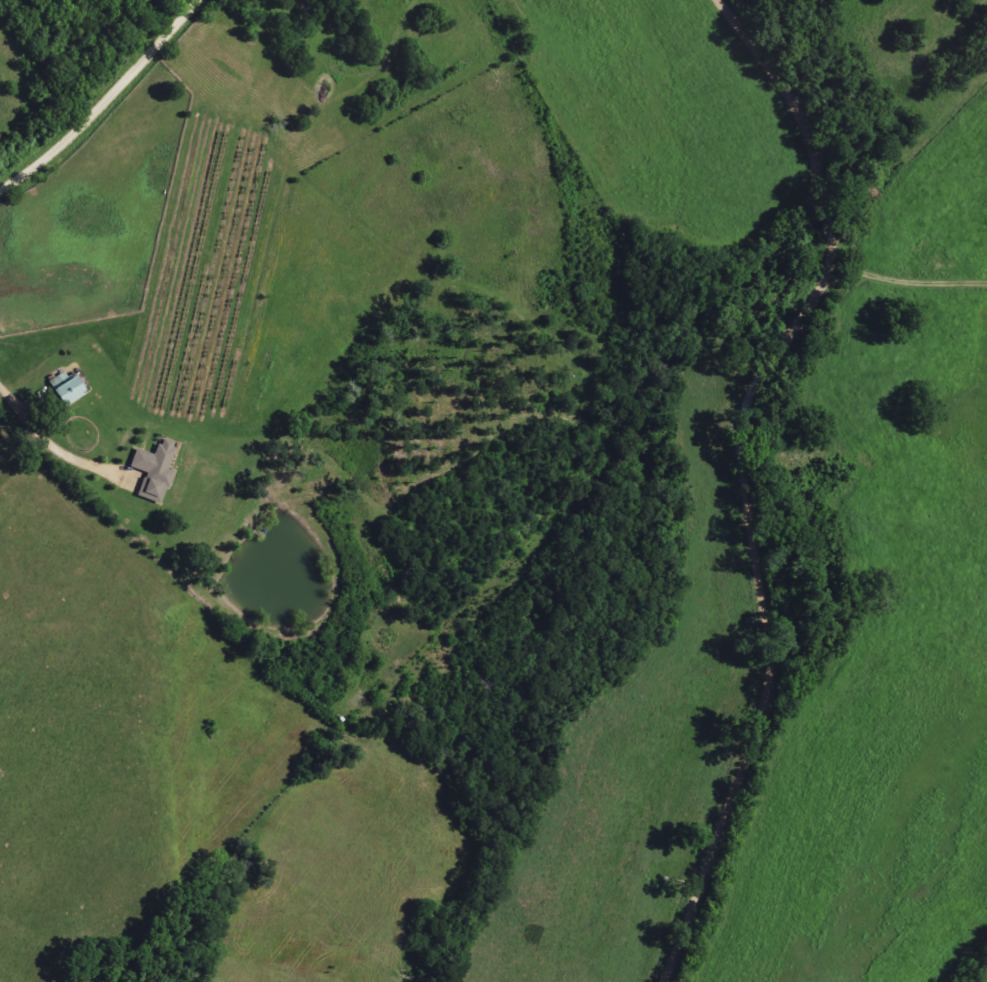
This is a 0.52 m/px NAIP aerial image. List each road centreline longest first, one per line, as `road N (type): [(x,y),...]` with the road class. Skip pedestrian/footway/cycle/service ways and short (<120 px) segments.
road 1 (residential): [(668,981),(767,714),(769,630),(747,430),(765,372),(840,271),(816,133),(720,0)]
road 2 (residential): [(0,191),(66,146),(204,0)]
road 3 (residential): [(777,356),(986,327)]

